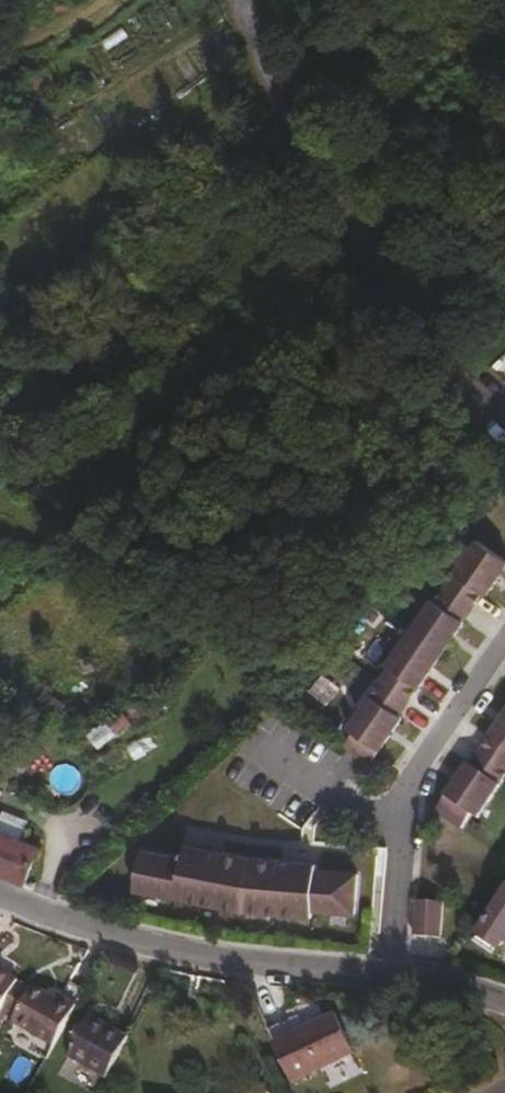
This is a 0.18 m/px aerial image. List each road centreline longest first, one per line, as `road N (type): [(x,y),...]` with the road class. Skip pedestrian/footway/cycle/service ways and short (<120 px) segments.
road 1 (track): [(0,608),(415,215),(464,219),(485,256),(491,295),(504,298)]
road 2 (track): [(242,0),(272,83),(370,257),(400,301),(504,399)]
road 3 (residential): [(0,898),(40,921),(167,959),(393,980)]
road 4 (residential): [(401,845),(403,809),(504,652)]
road 5 (residential): [(401,845),(259,750)]
road 6 (residential): [(393,980),(401,845)]

